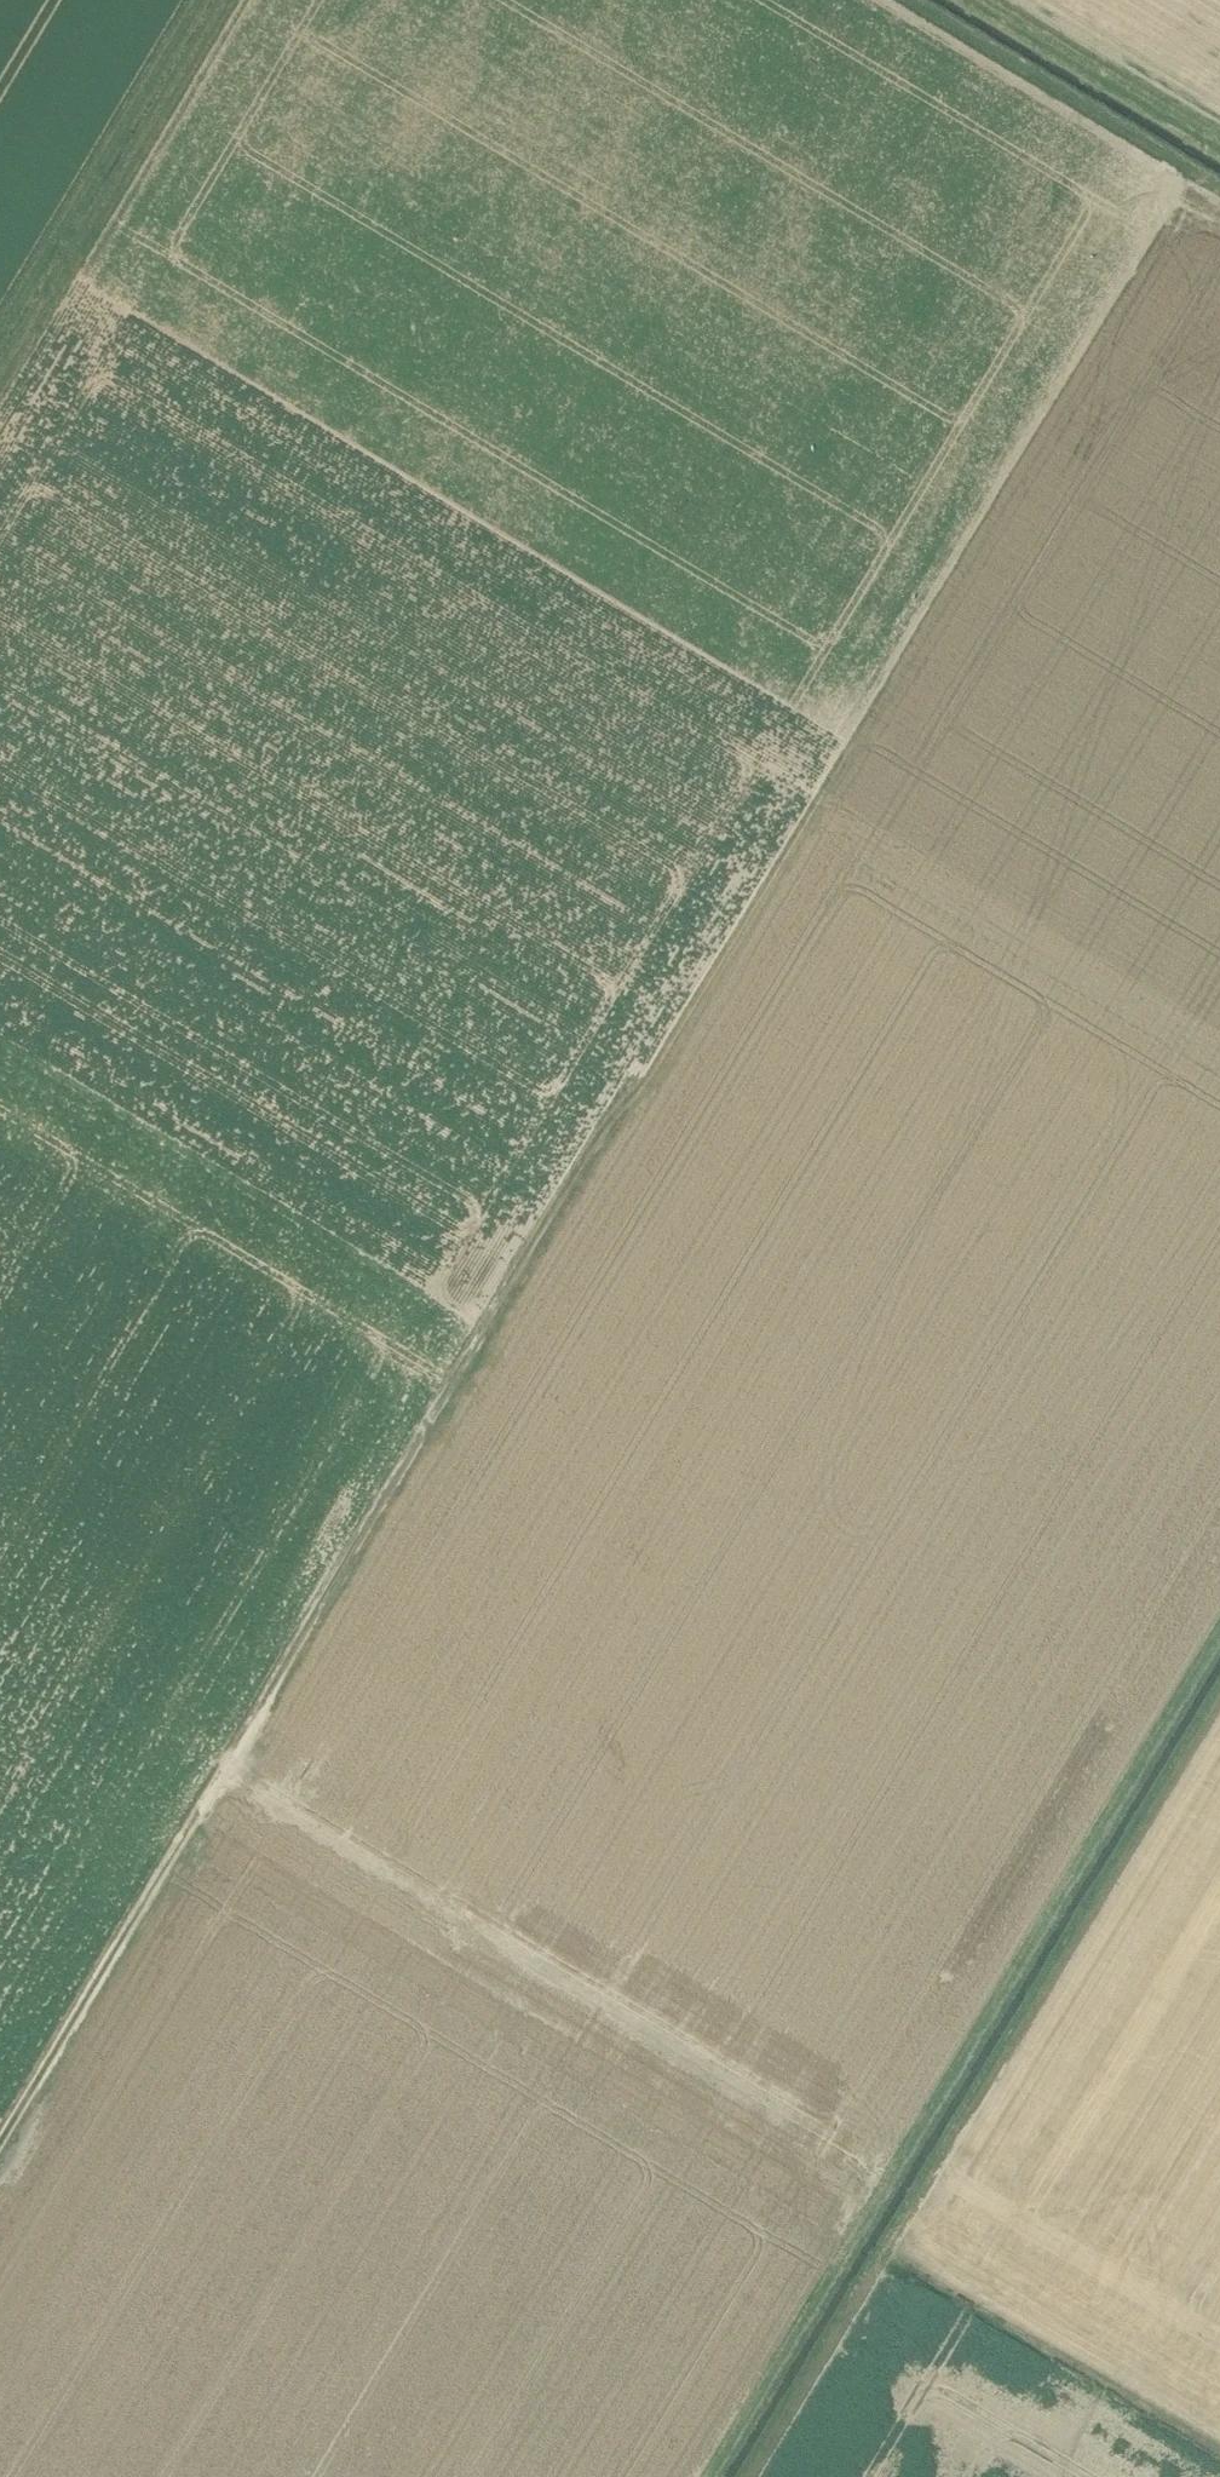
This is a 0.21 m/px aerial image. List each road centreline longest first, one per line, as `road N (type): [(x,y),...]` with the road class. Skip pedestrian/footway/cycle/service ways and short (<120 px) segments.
road 1 (track): [(0,2145),(612,1109)]

